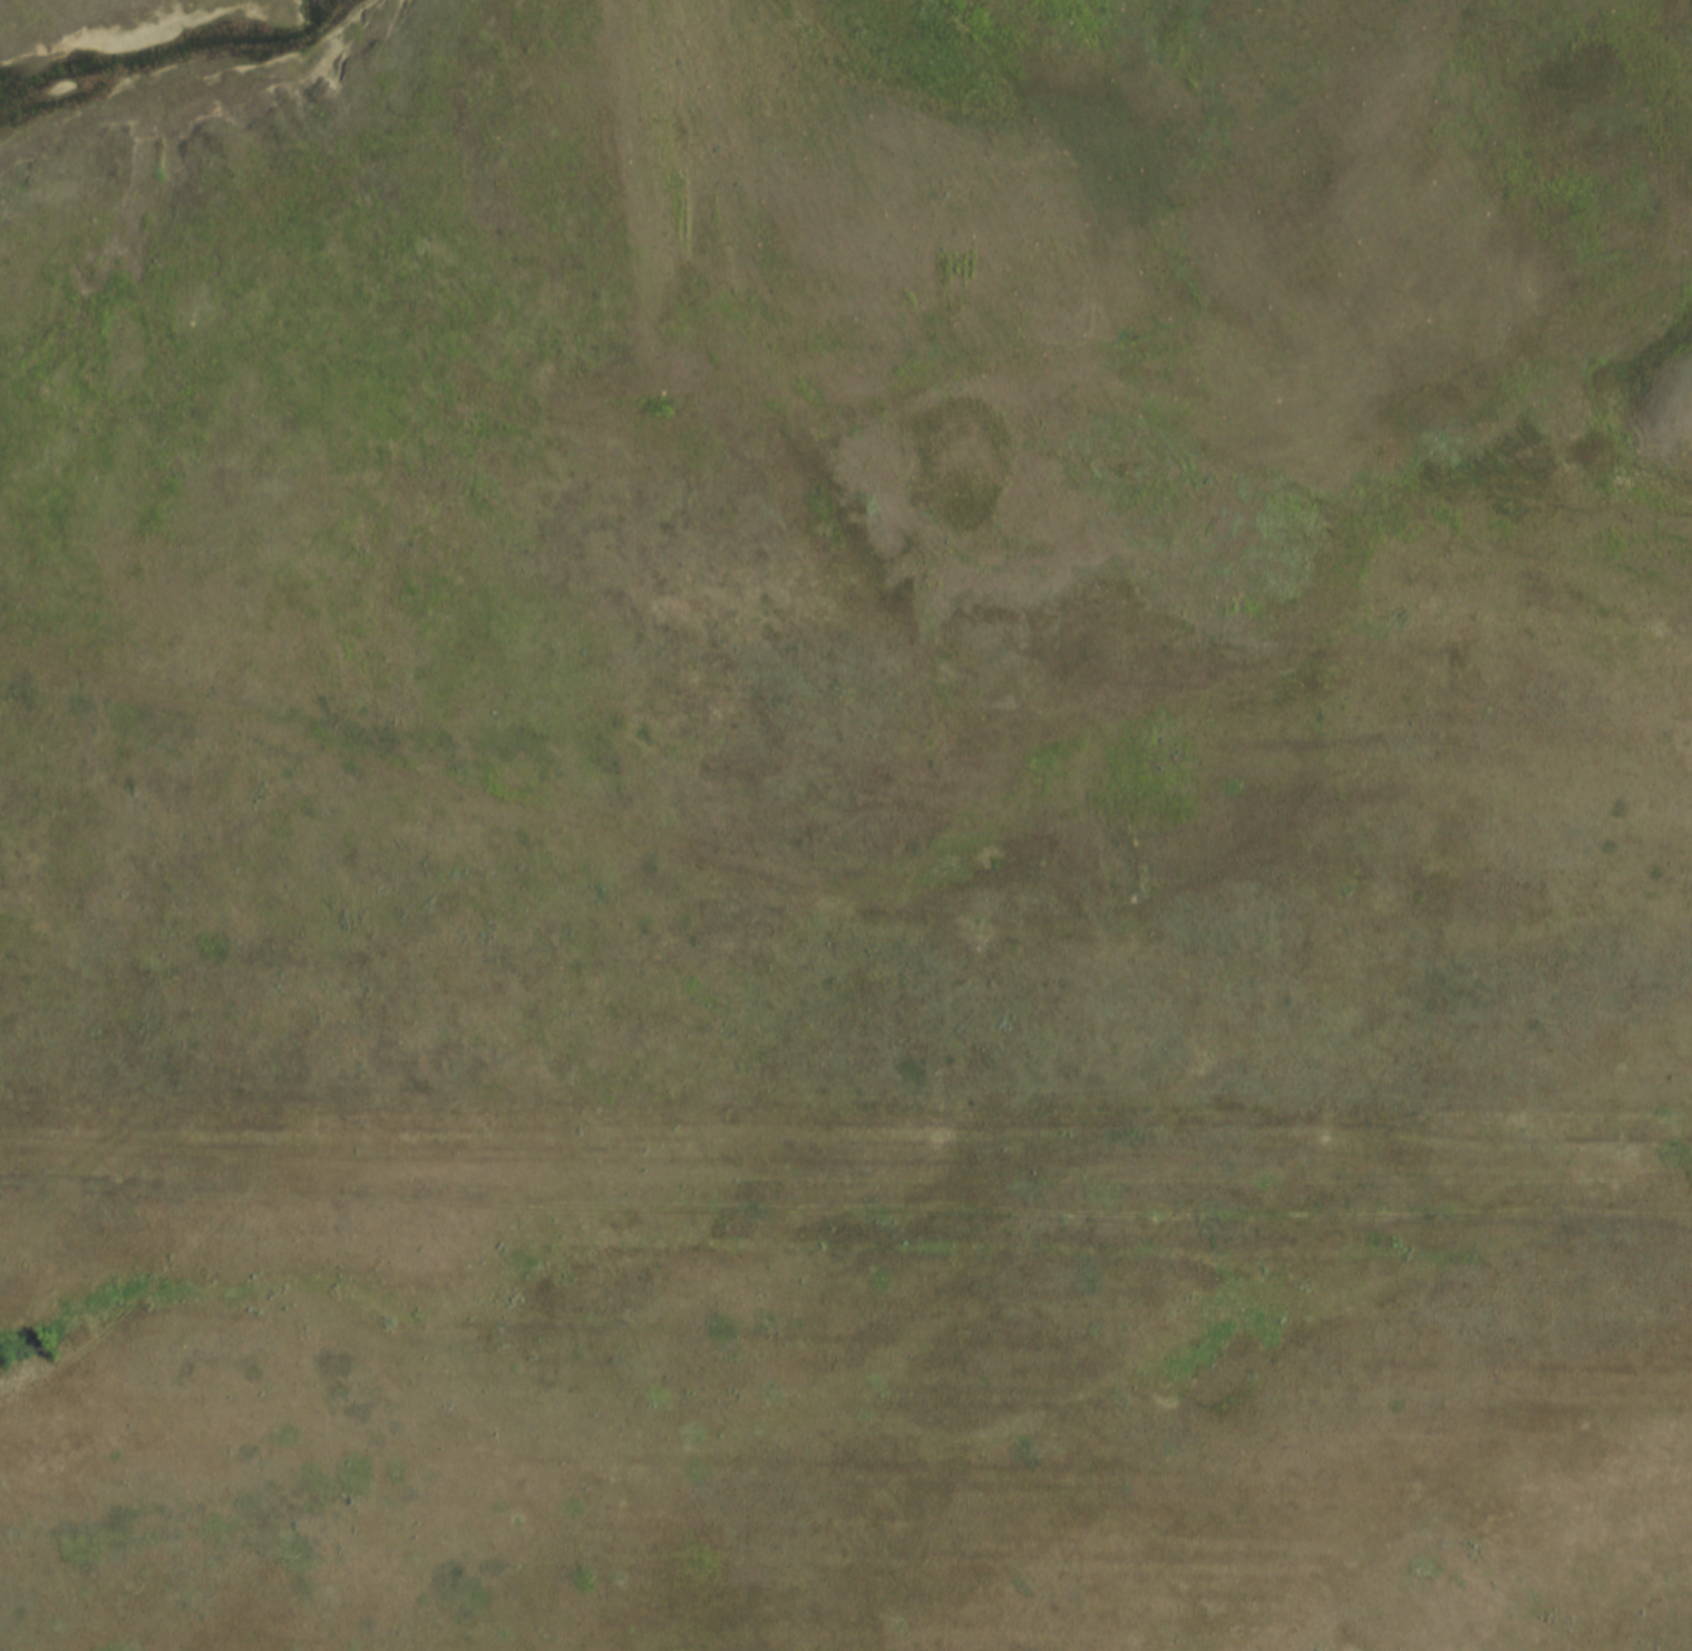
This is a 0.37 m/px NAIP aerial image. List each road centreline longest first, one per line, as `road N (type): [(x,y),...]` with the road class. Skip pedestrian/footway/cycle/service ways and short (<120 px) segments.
road 1 (track): [(1691,1203),(866,1204),(0,1179)]

